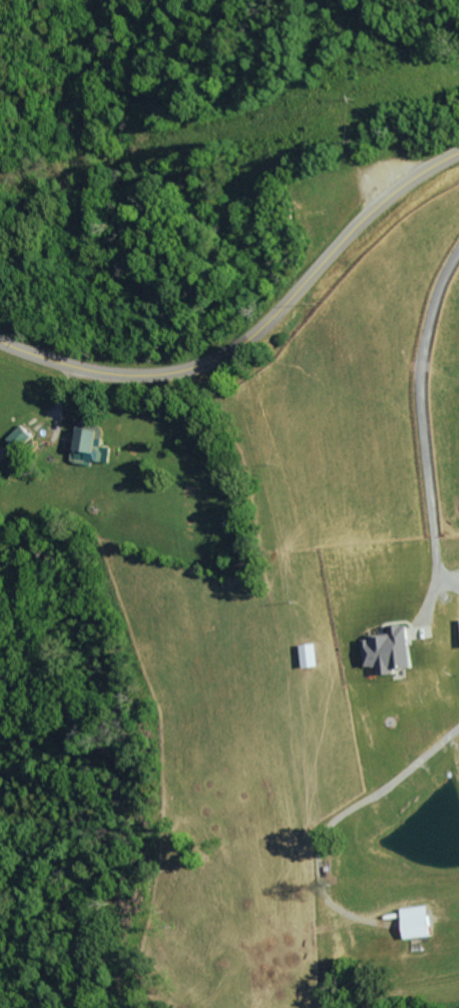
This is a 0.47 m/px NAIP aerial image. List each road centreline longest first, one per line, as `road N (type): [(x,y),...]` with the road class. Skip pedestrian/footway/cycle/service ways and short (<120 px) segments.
road 1 (secondary): [(458,155),(372,212),(273,319),(212,362),(108,372),(0,339)]

